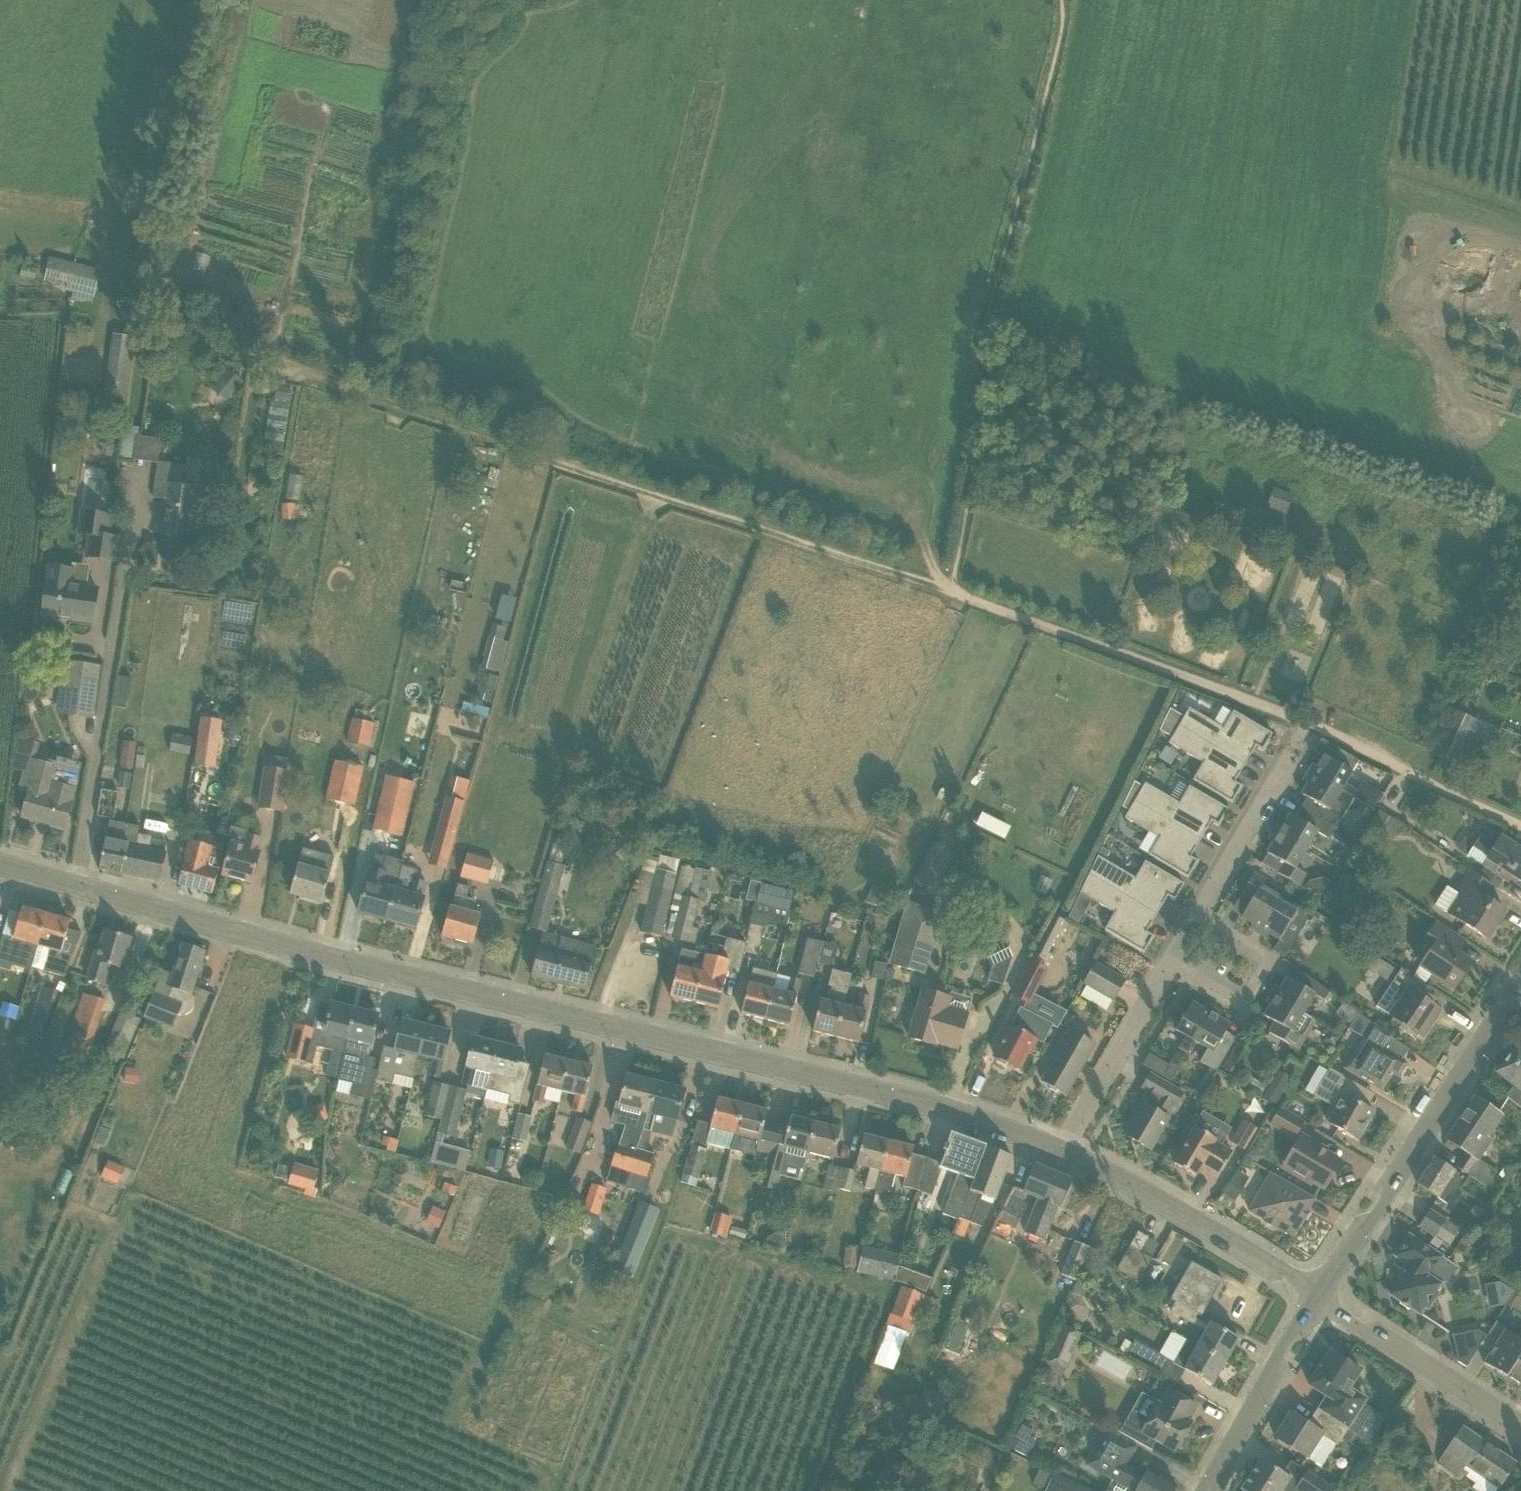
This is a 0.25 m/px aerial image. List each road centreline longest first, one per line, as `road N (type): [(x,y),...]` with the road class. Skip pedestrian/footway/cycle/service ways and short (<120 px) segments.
road 1 (track): [(366,394),(708,525),(790,537),(1134,658),(1363,747),(1520,826)]
road 2 (unclassified): [(1071,1154),(982,1115),(0,864)]
road 3 (residential): [(1319,1296),(1520,983)]
road 4 (unclassified): [(1319,1296),(1071,1154)]
road 5 (residential): [(1520,1427),(1319,1296)]
road 6 (residential): [(1199,928),(1315,727)]
road 7 (residential): [(1208,1490),(1319,1296)]
road 8 (residential): [(1071,1154),(1179,963)]
road 9 (residential): [(1199,928),(1259,963),(1239,998),(1179,963)]

